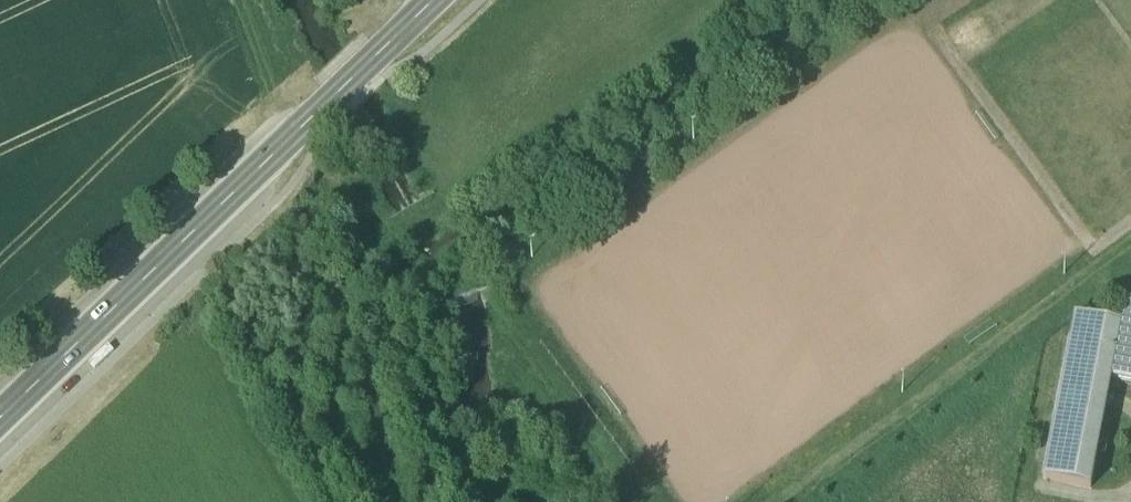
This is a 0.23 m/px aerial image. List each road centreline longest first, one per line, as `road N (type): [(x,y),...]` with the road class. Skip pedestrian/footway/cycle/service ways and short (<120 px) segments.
road 1 (primary): [(0,421),(437,0)]

